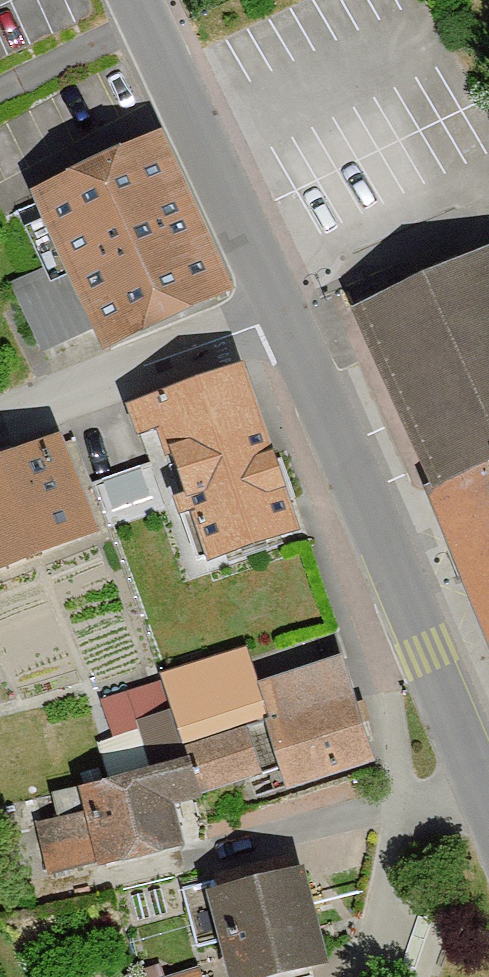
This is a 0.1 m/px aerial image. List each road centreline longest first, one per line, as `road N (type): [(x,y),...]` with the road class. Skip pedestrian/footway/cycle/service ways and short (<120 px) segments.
road 1 (tertiary): [(292,315),(488,773)]
road 2 (tertiary): [(150,0),(292,315)]
road 3 (residential): [(0,420),(292,315)]

